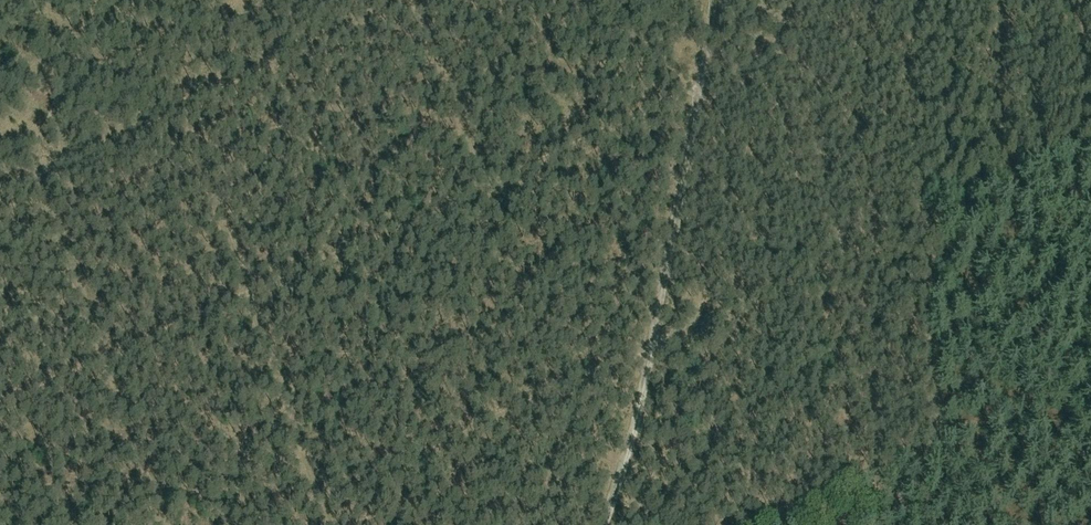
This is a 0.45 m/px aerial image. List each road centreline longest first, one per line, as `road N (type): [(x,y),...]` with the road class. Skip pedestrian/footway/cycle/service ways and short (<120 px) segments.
road 1 (track): [(245,524),(1090,153)]
road 2 (track): [(0,192),(419,9),(494,182),(708,81)]
road 3 (track): [(494,182),(0,405)]
road 4 (track): [(720,0),(706,98),(623,457),(600,524)]
road 5 (track): [(166,524),(38,175)]
road 6 (track): [(494,182),(586,370)]

